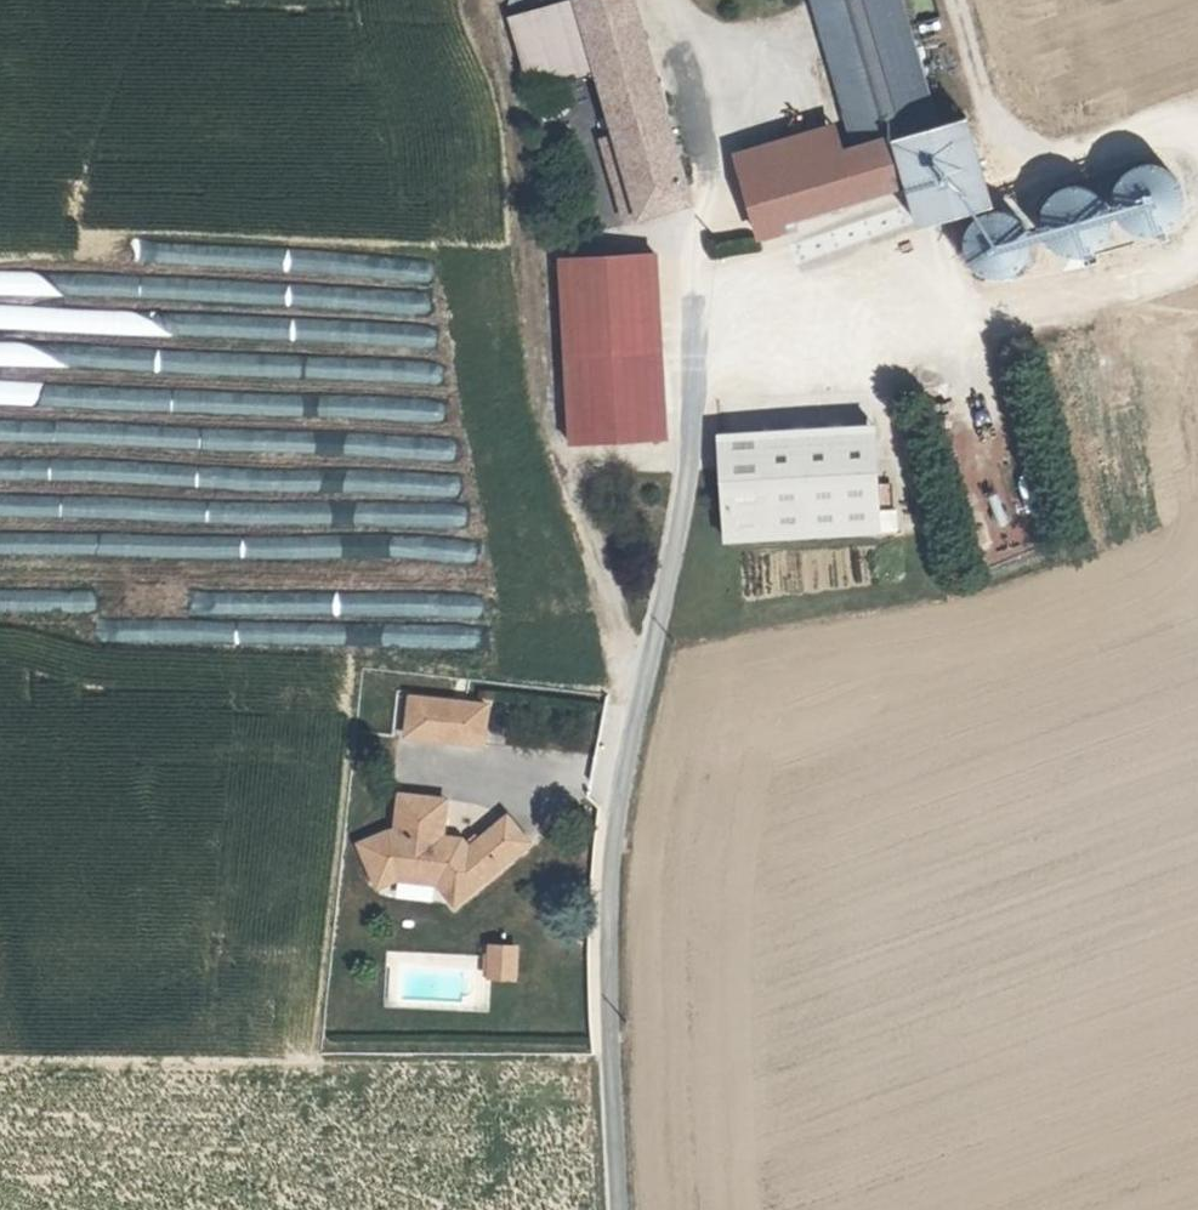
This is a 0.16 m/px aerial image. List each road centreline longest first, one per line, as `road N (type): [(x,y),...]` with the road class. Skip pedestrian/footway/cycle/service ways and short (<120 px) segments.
road 1 (residential): [(650,0),(724,269),(638,774),(614,966),(628,1209)]

